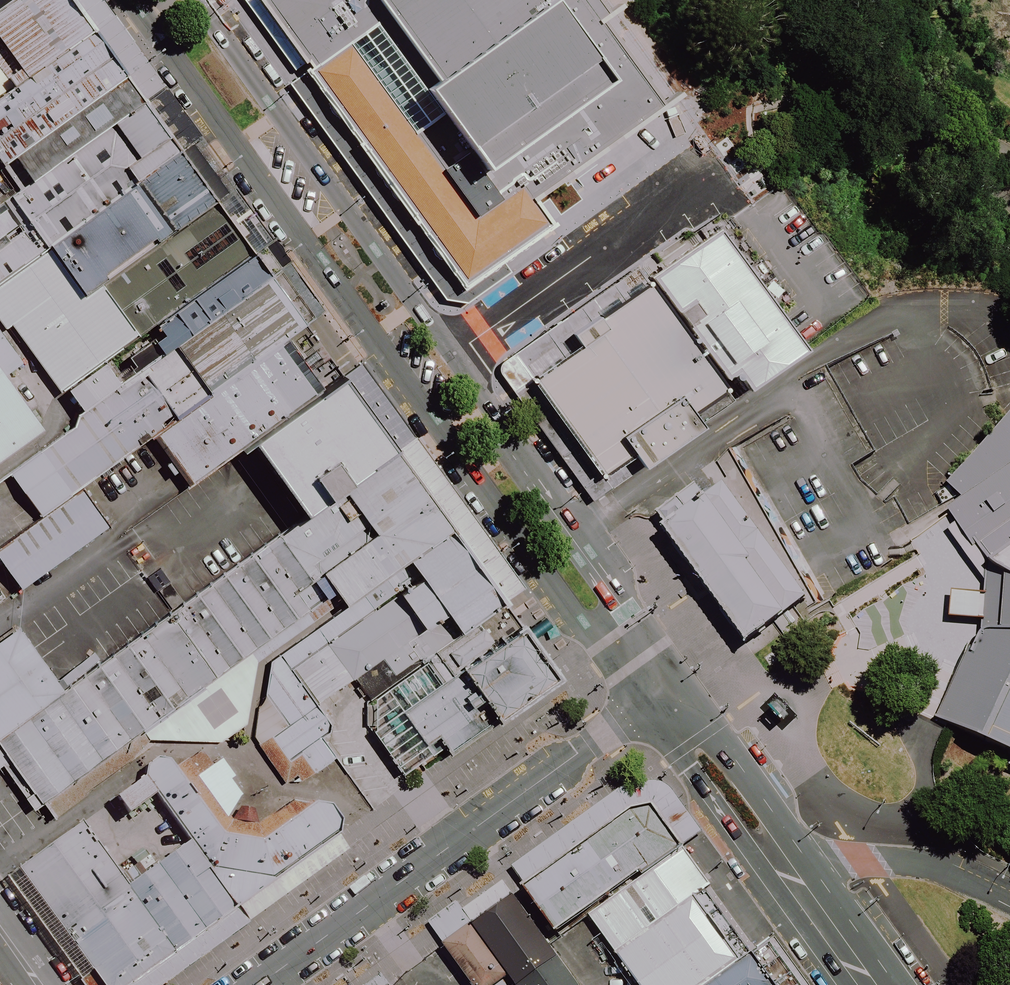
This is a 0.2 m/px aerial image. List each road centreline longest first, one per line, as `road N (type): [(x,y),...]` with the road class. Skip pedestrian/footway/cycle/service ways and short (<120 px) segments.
road 1 (tertiary): [(648,704),(127,0)]
road 2 (tertiary): [(252,984),(648,704)]
road 3 (tertiary): [(193,0),(465,367)]
road 4 (tertiary): [(465,367),(504,421),(520,462),(677,684)]
road 5 (tertiary): [(848,984),(648,704)]
road 6 (unclassified): [(720,187),(465,367)]
road 7 (tertiary): [(677,684),(811,864)]
road 8 (unclassified): [(811,864),(866,858),(927,866),(1009,903)]
road 9 (tertiary): [(811,864),(897,984)]

